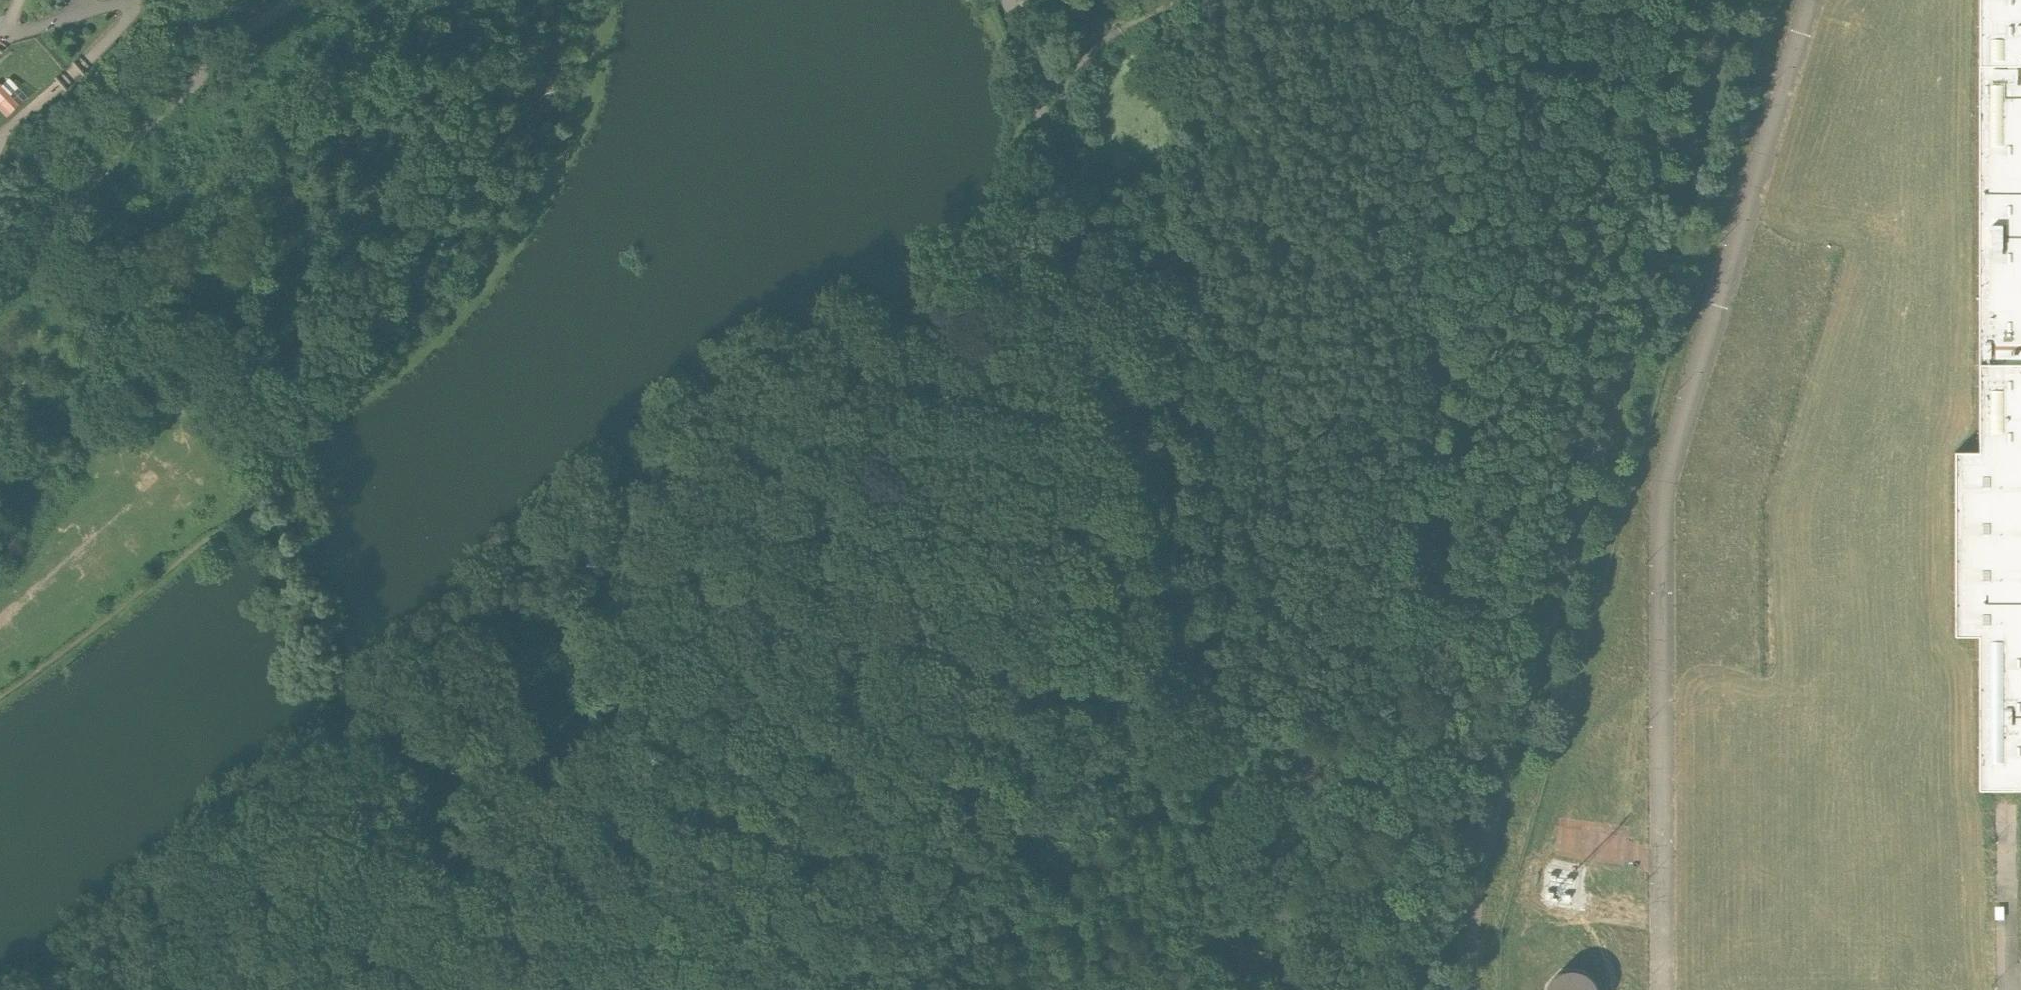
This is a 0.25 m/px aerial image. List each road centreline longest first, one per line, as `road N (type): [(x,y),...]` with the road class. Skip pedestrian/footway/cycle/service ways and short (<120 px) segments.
road 1 (unclassified): [(1071,248),(1006,0)]

